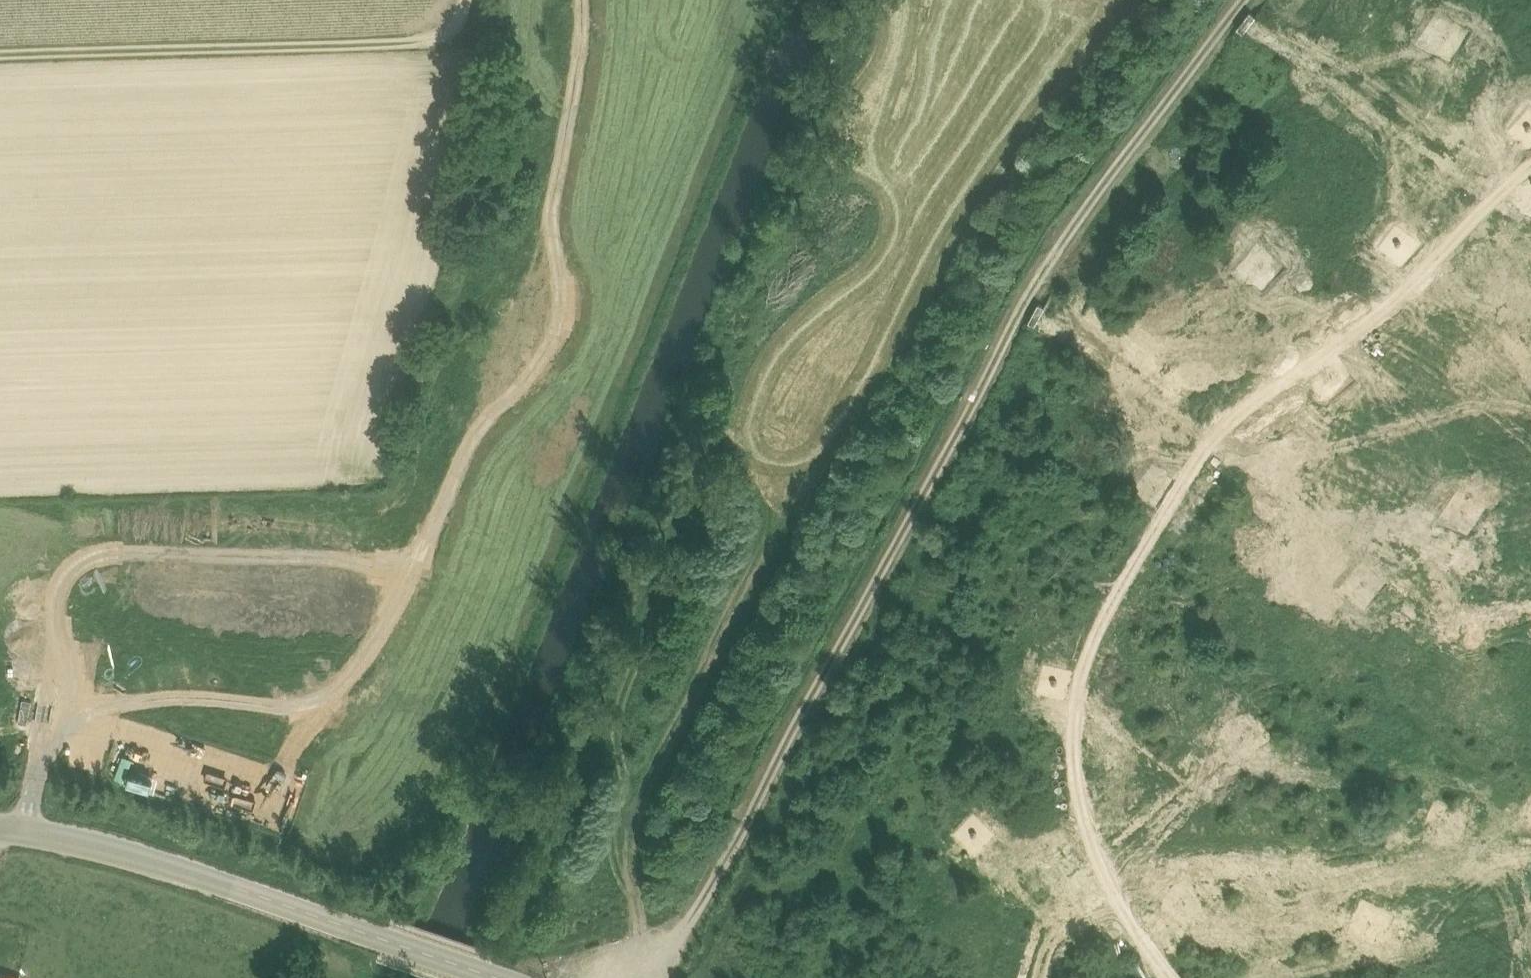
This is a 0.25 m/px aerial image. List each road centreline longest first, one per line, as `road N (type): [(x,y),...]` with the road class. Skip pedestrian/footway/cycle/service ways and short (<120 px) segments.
road 1 (unclassified): [(0,828),(206,876),(501,977)]
road 2 (track): [(465,0),(443,33),(405,43),(0,56)]

